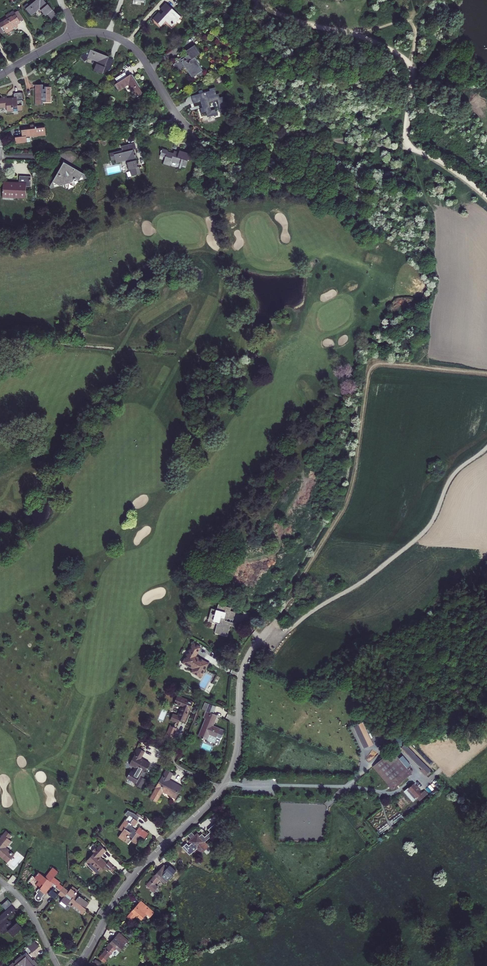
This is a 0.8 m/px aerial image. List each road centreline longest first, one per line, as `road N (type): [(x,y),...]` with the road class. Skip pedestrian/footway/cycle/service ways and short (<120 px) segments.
road 1 (residential): [(78,965),(124,888),(229,775),(242,675),(257,639)]
road 2 (residential): [(0,74),(70,35),(108,34),(141,55),(178,117),(207,145)]

